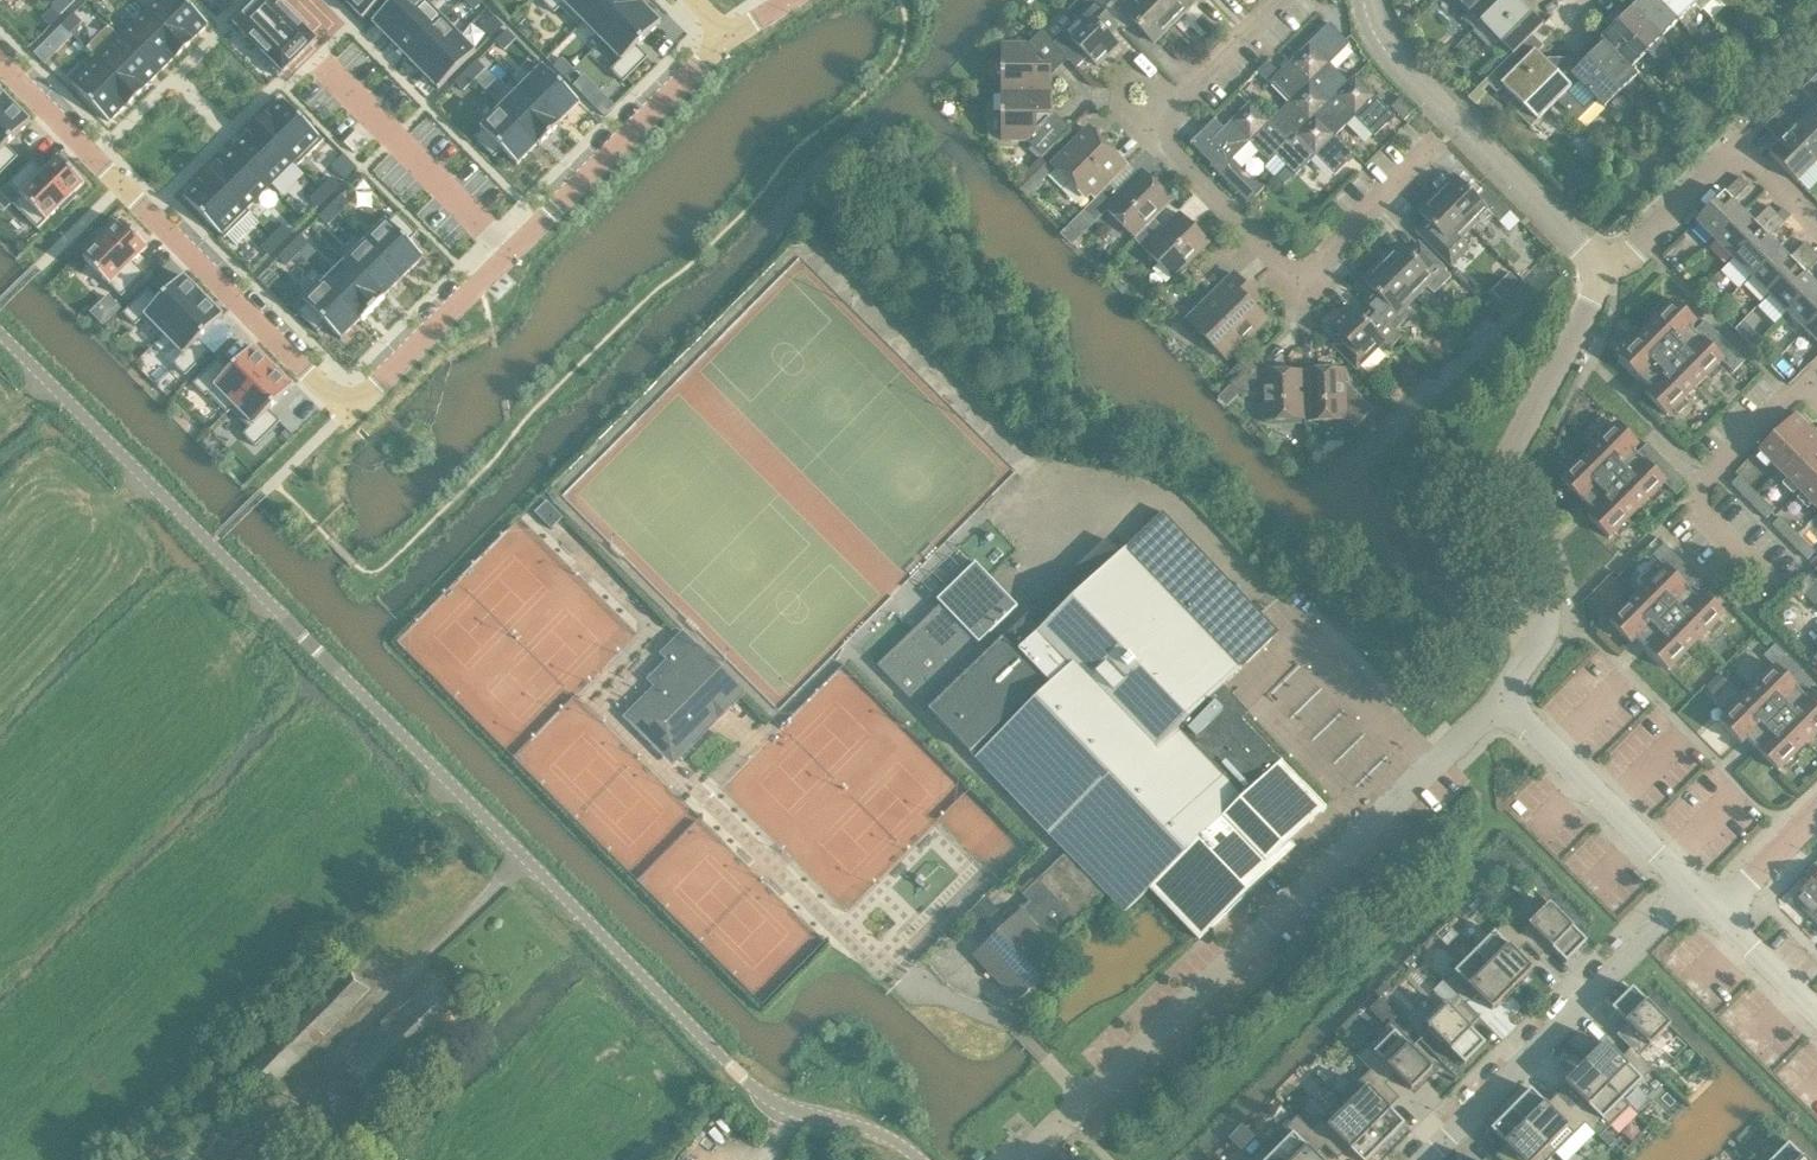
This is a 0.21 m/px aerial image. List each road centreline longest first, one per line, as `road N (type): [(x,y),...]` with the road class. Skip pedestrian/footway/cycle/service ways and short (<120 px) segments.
road 1 (unclassified): [(921,1159),(880,1135),(757,1090),(212,544)]
road 2 (unclassified): [(1023,1159),(1502,699)]
road 3 (residential): [(1449,135),(1299,282),(1148,133),(1281,0)]
road 4 (residential): [(0,62),(348,411)]
road 5 (residential): [(1502,699),(1550,626),(1503,467),(1607,278)]
road 6 (residential): [(1414,1159),(1691,884)]
road 7 (residential): [(1607,278),(1390,55),(1364,0)]
road 8 (residential): [(728,34),(510,259)]
road 9 (residential): [(1607,278),(1736,147),(1816,230)]
road 10 (unclassified): [(212,544),(0,333)]
road 11 (residential): [(314,57),(510,259)]
road 12 (residential): [(1776,587),(1702,511),(1698,489),(1804,384)]
road 13 (residential): [(1691,884),(1502,699)]
road 14 (residential): [(510,259),(348,411)]
road 15 (residential): [(1816,1011),(1717,910)]
road 16 (residential): [(1717,910),(1816,813)]

